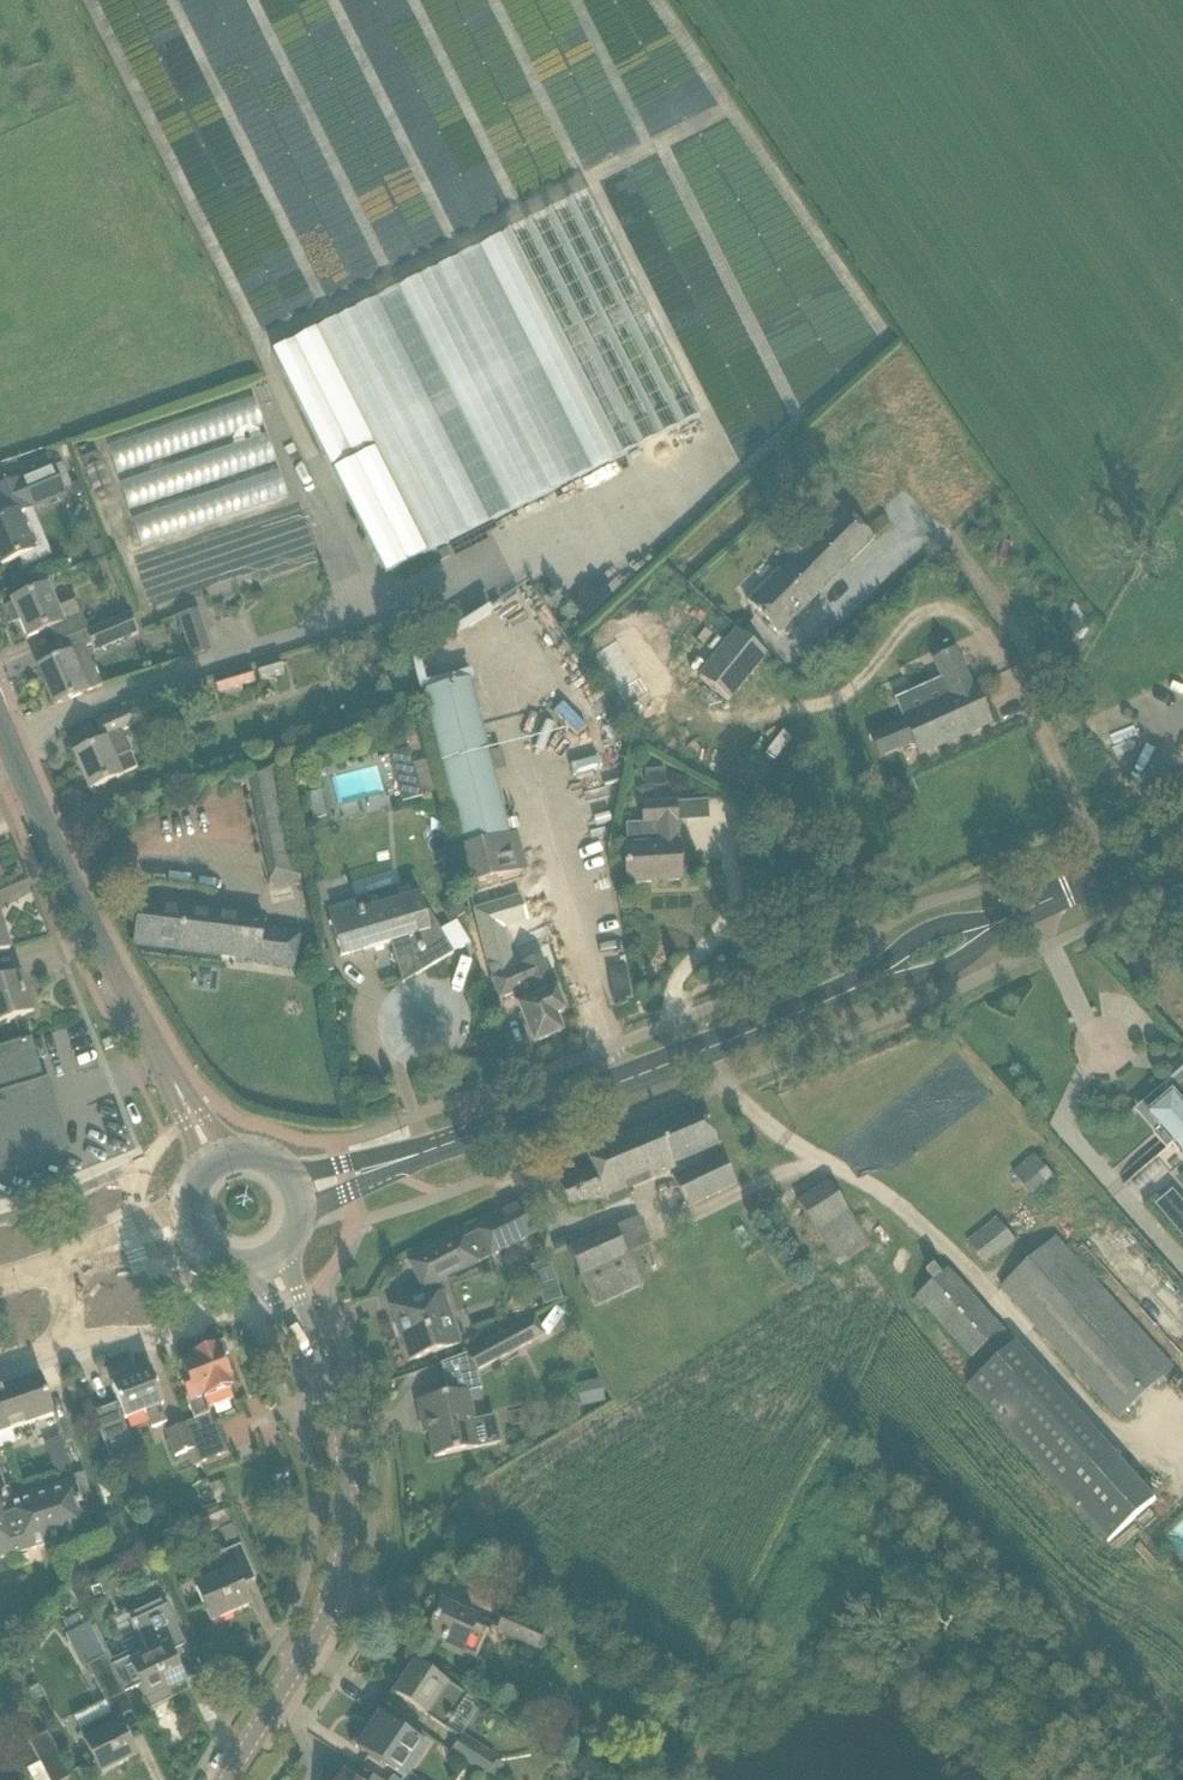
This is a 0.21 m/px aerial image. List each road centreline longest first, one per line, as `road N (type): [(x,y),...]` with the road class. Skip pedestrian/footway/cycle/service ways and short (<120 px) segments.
road 1 (tertiary): [(382,1166),(693,1058),(874,978)]
road 2 (tertiary): [(235,1779),(318,1655),(349,1548),(345,1439),(304,1336)]
road 3 (tertiary): [(176,1084),(0,736)]
road 4 (tertiary): [(997,924),(1182,841)]
road 5 (tertiary): [(997,924),(940,927),(874,978)]
road 6 (residential): [(0,1364),(49,1349),(61,1329),(70,1264)]
road 7 (tertiary): [(874,978),(931,973),(997,924)]

